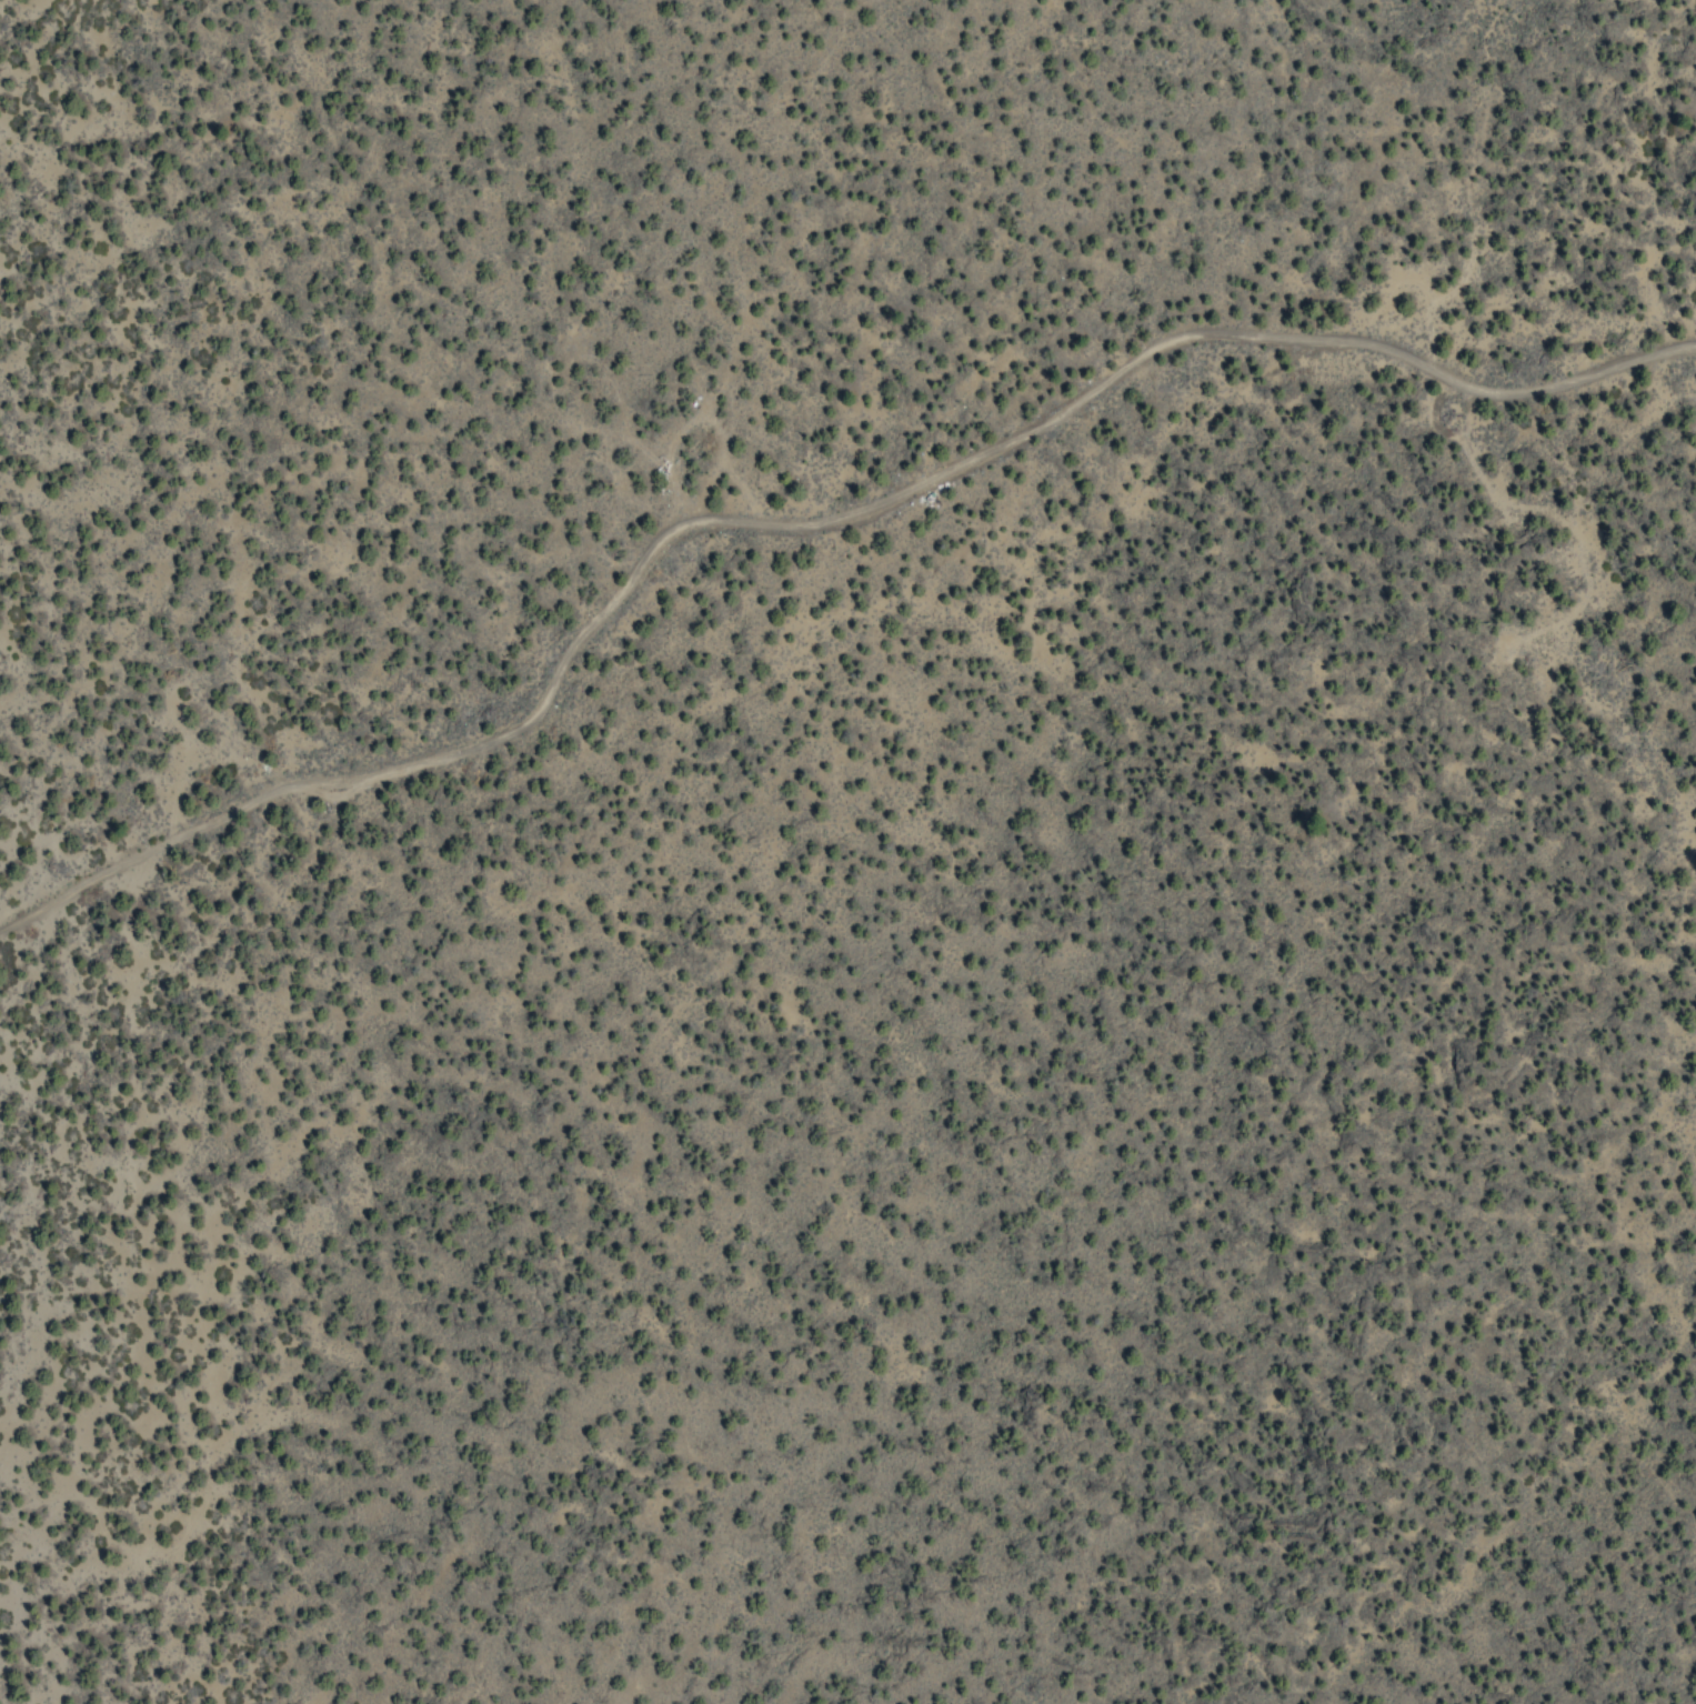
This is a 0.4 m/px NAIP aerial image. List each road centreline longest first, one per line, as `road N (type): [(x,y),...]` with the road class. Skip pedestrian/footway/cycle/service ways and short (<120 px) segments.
road 1 (residential): [(0,928),(149,846),(267,798),(394,772),(509,732),(535,709),(668,531),(779,528),(906,490),(1057,411),(1170,337),(1355,339),(1451,380),(1496,388),(1695,344)]

